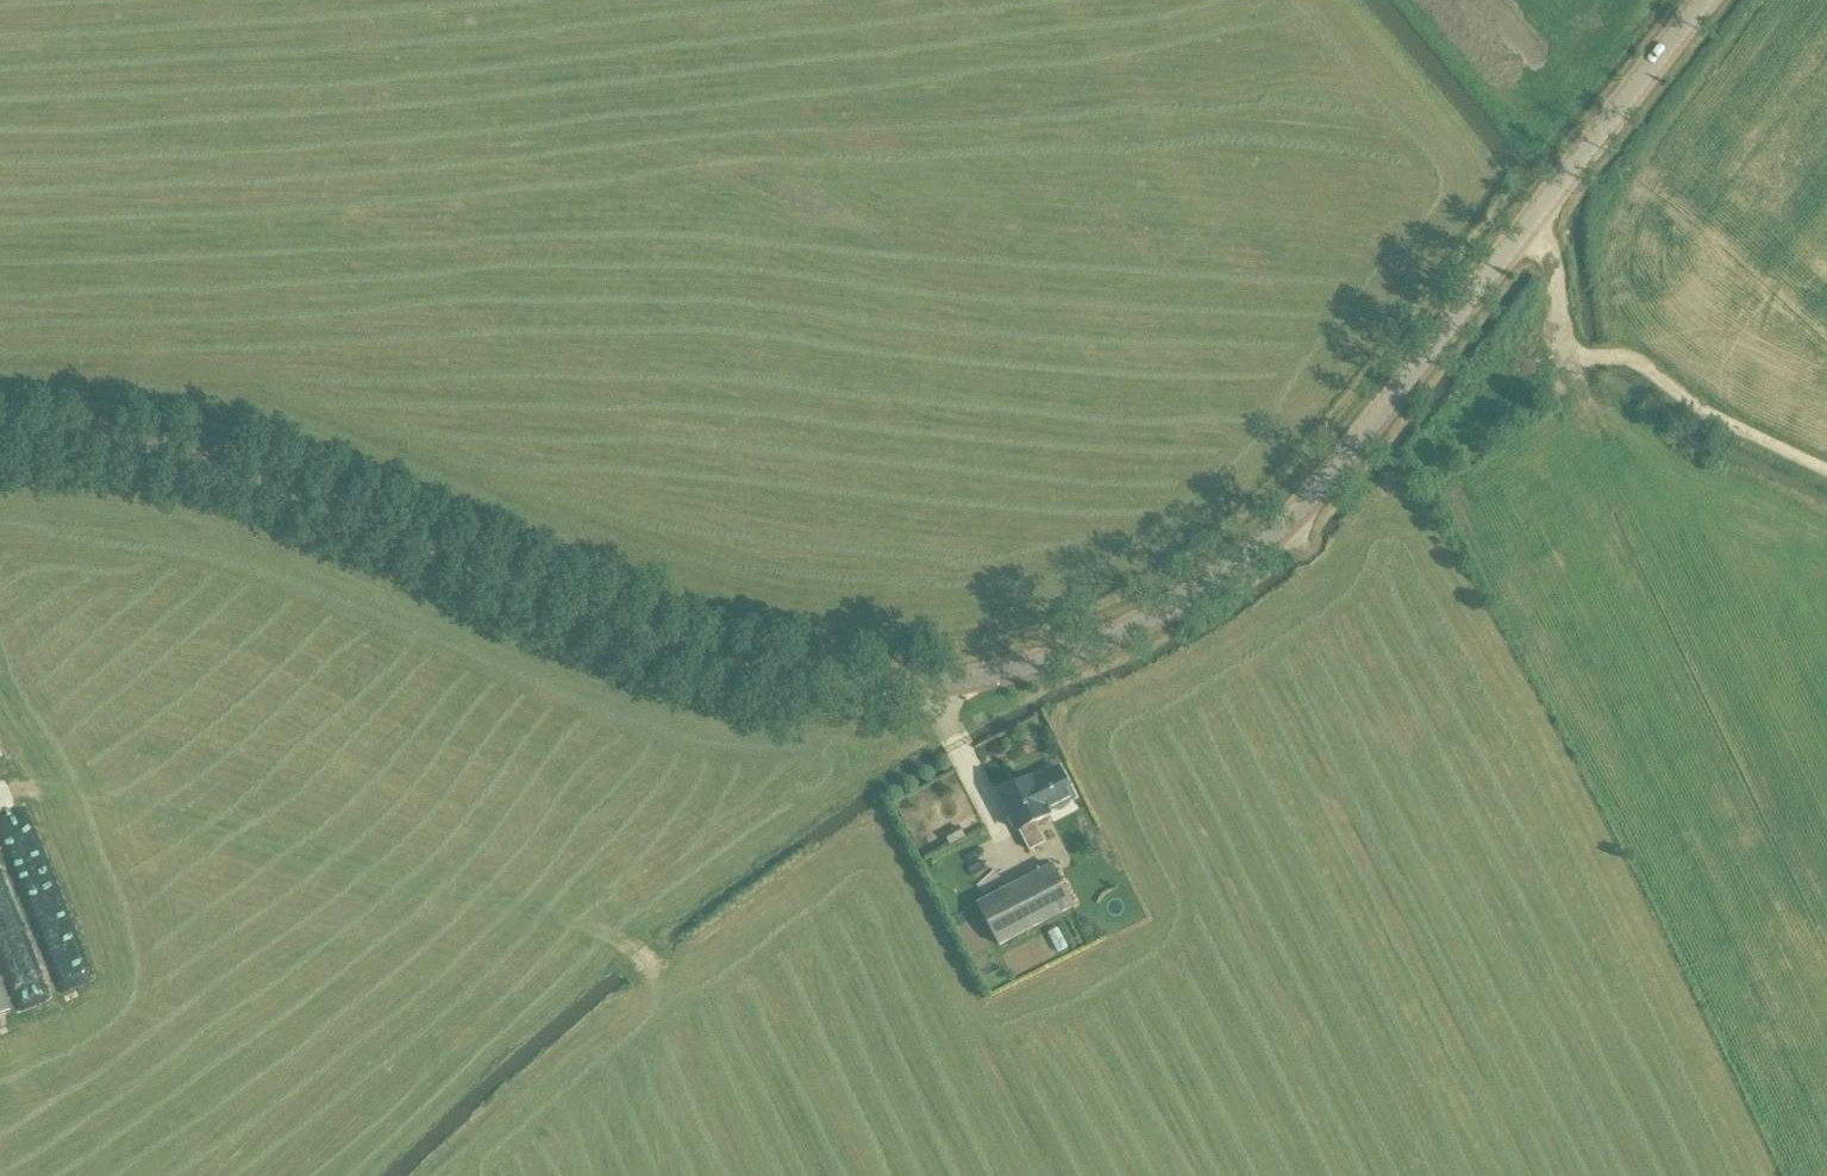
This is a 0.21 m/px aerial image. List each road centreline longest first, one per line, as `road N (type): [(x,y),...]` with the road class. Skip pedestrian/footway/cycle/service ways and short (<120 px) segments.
road 1 (secondary): [(1525,229),(1371,426),(1266,542),(1133,628),(1031,666),(977,677),(849,686),(749,673),(647,641),(241,476),(130,452),(0,448)]
road 2 (track): [(1525,229),(1556,266),(1571,352),(1630,361),(1728,425),(1826,470)]
road 3 (secondary): [(1525,229),(1708,0)]

